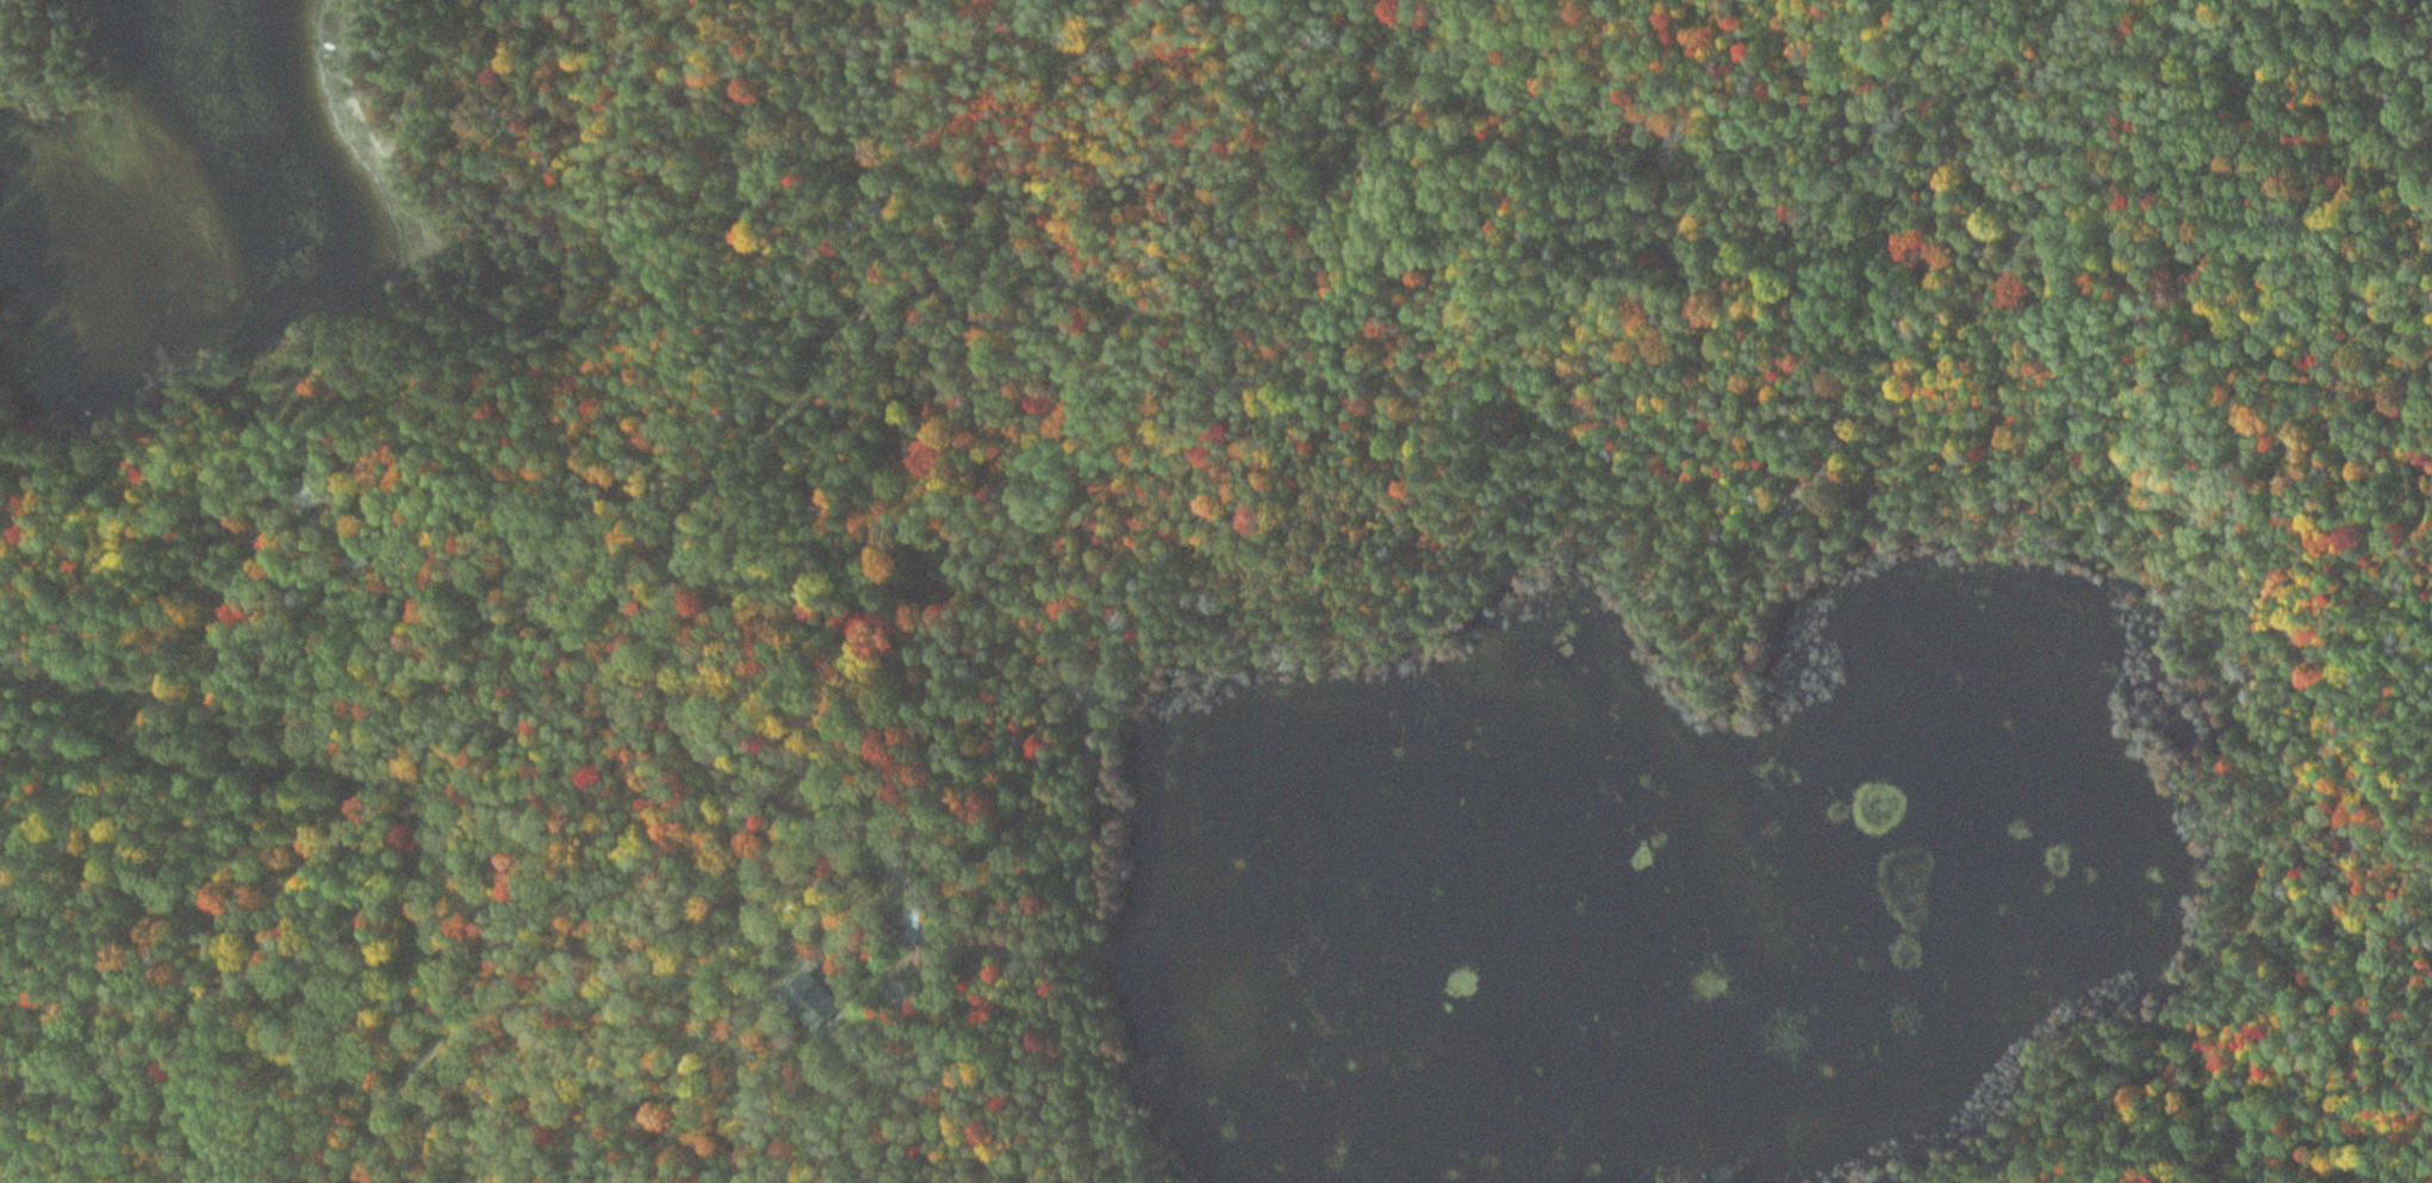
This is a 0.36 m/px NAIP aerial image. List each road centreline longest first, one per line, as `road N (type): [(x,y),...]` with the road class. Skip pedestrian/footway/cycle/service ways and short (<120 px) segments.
road 1 (residential): [(474,1182),(506,1085),(748,966),(918,1036)]

